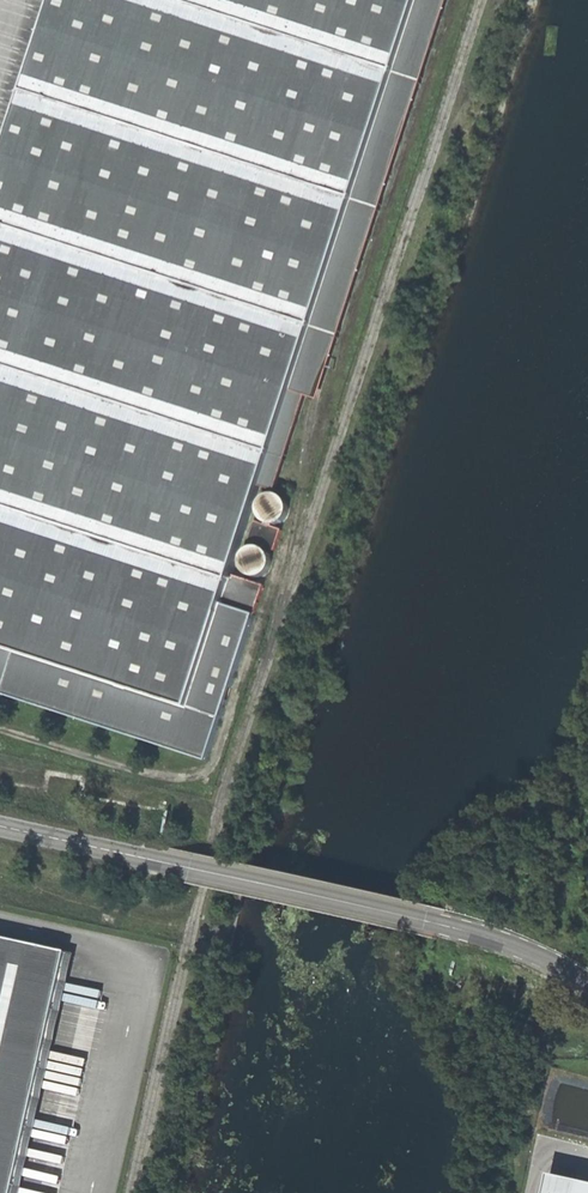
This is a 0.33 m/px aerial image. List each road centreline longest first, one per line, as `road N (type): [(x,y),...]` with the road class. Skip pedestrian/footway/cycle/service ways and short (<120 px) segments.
road 1 (tertiary): [(0,825),(486,936),(587,980)]

